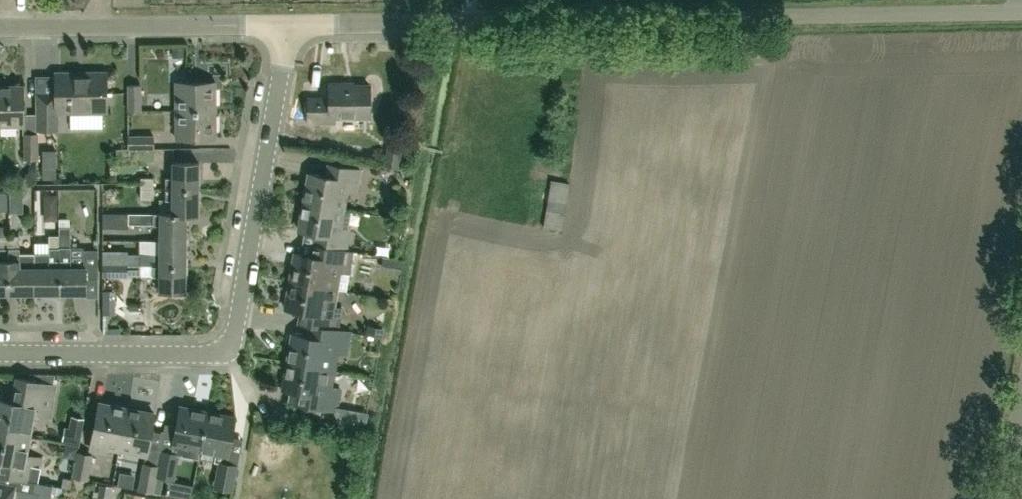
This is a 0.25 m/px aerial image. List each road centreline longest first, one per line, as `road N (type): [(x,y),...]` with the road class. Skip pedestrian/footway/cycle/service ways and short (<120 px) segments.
road 1 (residential): [(470,24),(1021,12)]
road 2 (residential): [(220,350),(235,326),(290,24)]
road 3 (residential): [(290,24),(0,27)]
road 4 (residential): [(0,350),(220,350)]
road 5 (residential): [(470,24),(290,24)]

